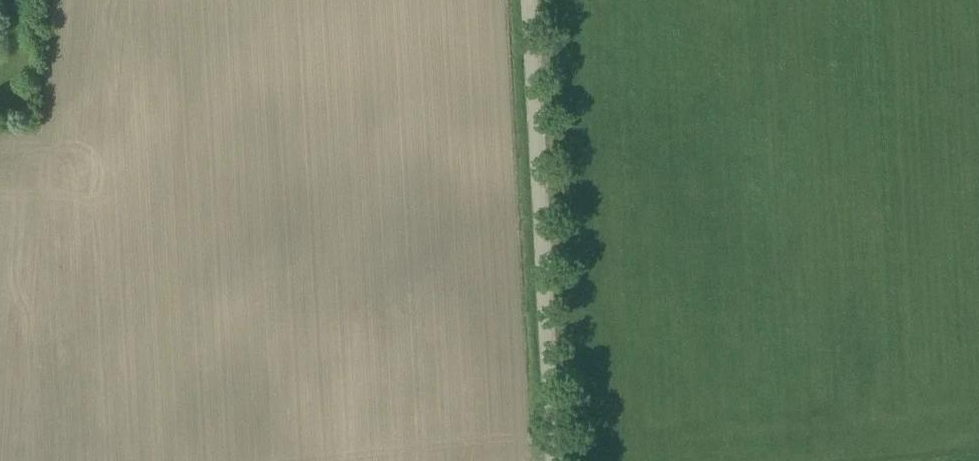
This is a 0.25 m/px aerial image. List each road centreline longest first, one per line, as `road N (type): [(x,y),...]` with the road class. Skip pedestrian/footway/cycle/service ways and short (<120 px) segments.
road 1 (unclassified): [(552,460),(528,0)]

